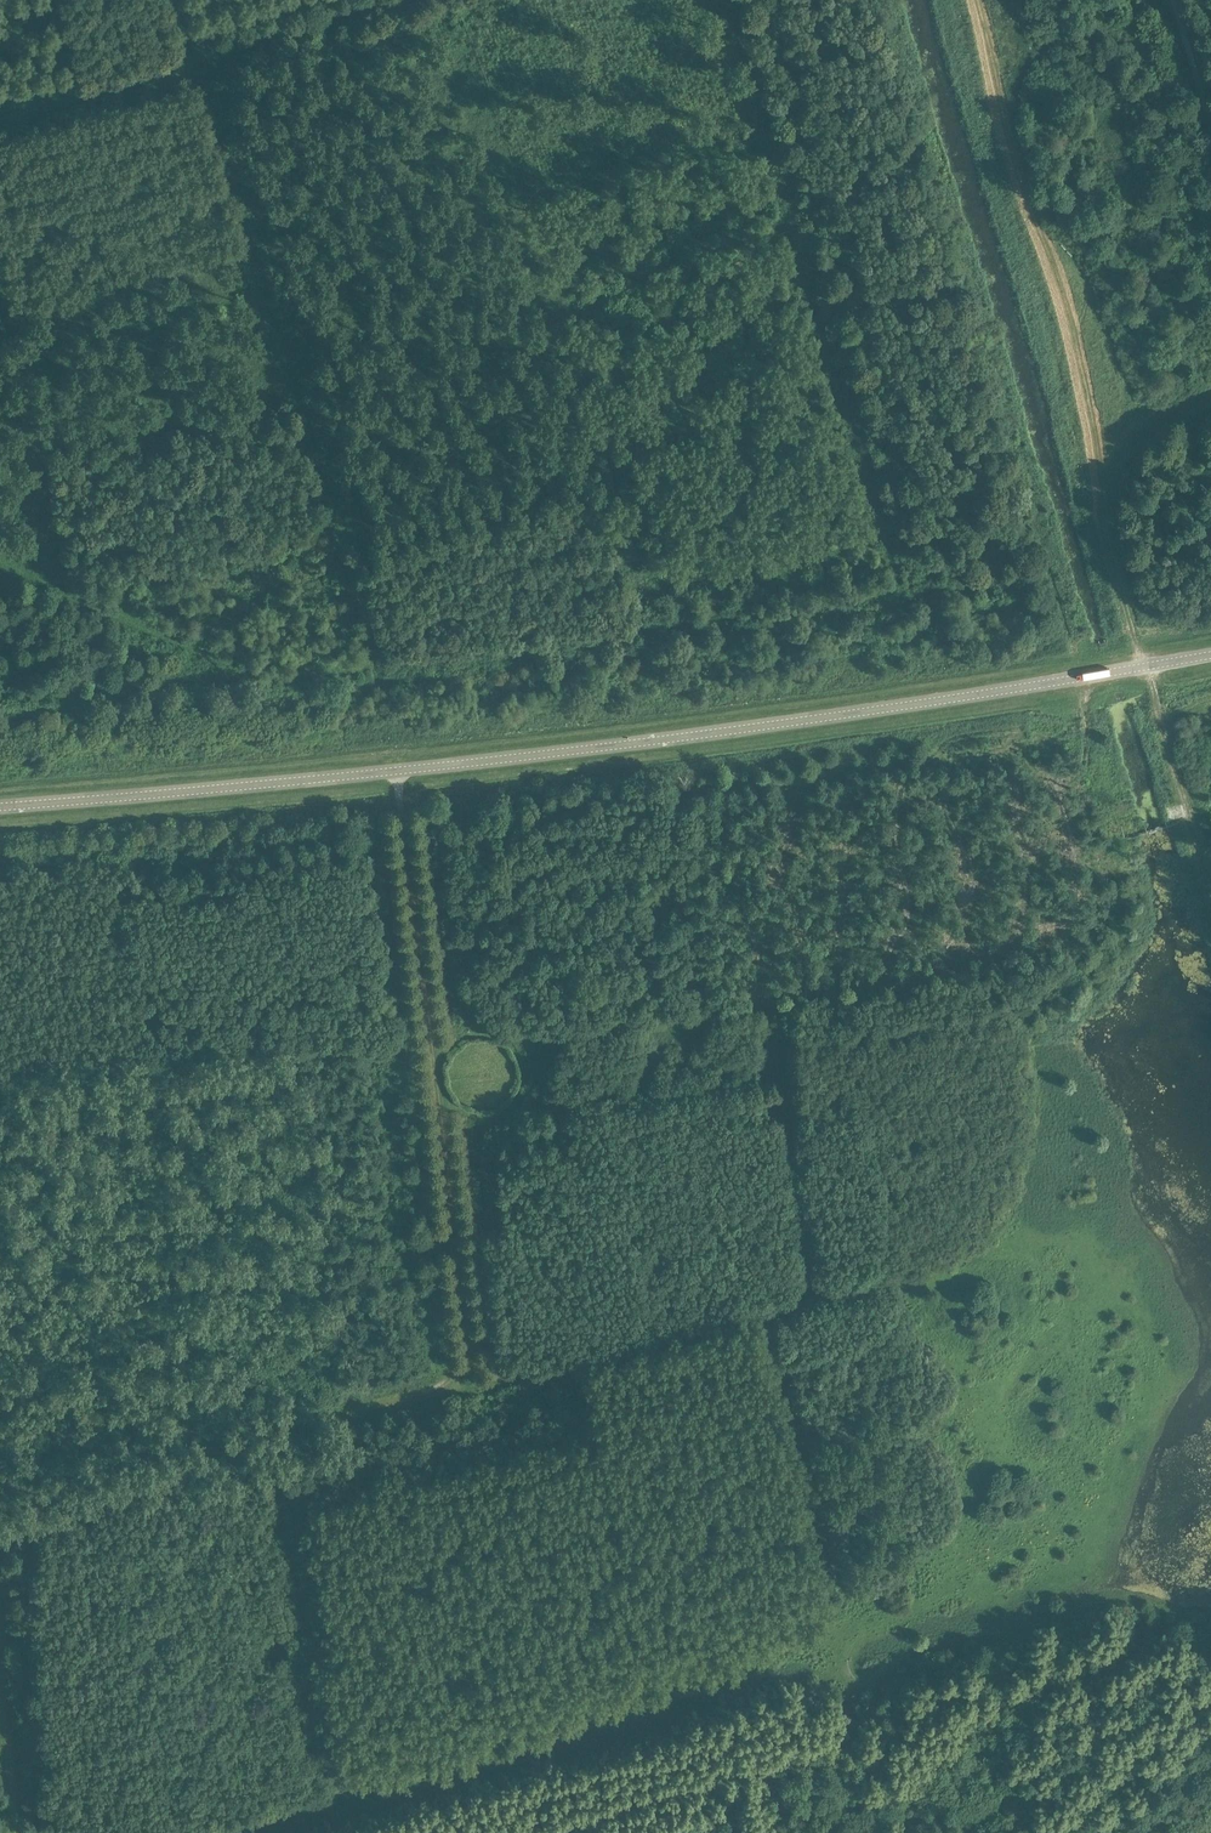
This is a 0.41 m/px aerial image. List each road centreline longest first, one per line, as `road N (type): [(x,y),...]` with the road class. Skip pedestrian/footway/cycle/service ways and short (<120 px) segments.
road 1 (tertiary): [(0,800),(562,751),(1210,655)]
road 2 (track): [(0,1528),(270,1429),(455,1384),(414,922)]
road 3 (track): [(1146,422),(1121,455),(1106,500),(1109,534),(1210,906)]

